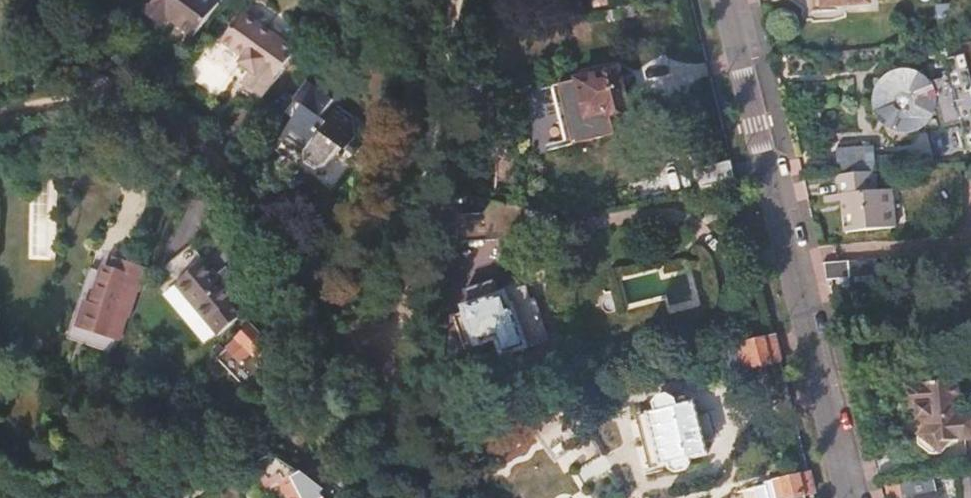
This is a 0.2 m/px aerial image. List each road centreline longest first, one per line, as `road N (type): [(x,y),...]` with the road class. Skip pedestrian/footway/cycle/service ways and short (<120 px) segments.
road 1 (residential): [(861,497),(736,0)]

